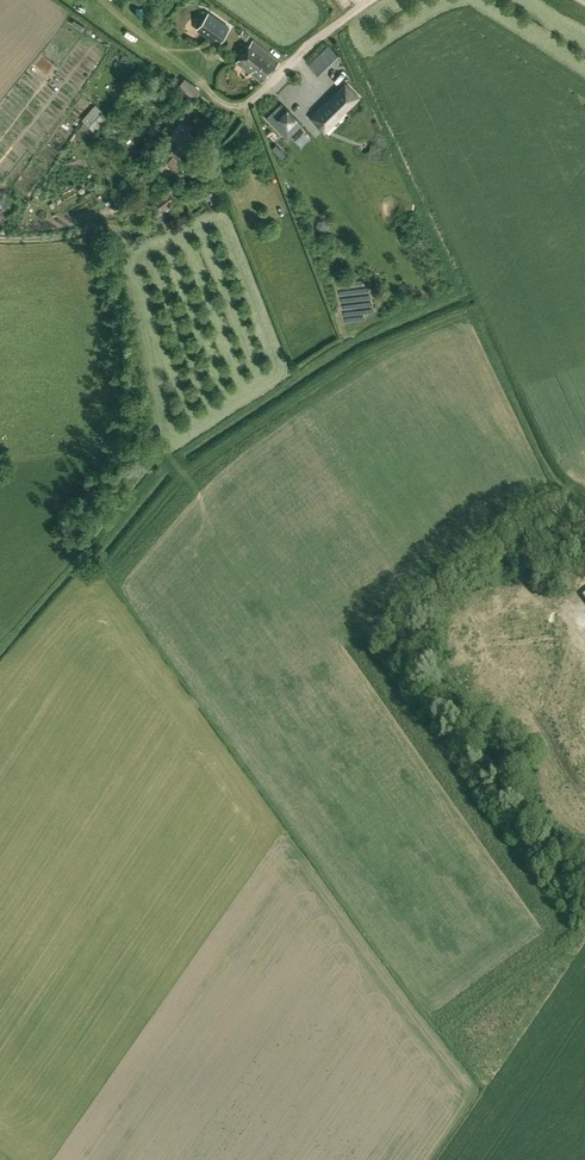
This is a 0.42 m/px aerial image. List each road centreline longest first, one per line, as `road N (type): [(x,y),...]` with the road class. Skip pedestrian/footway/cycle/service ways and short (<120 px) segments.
road 1 (track): [(125,244),(121,220),(86,233),(0,239)]

